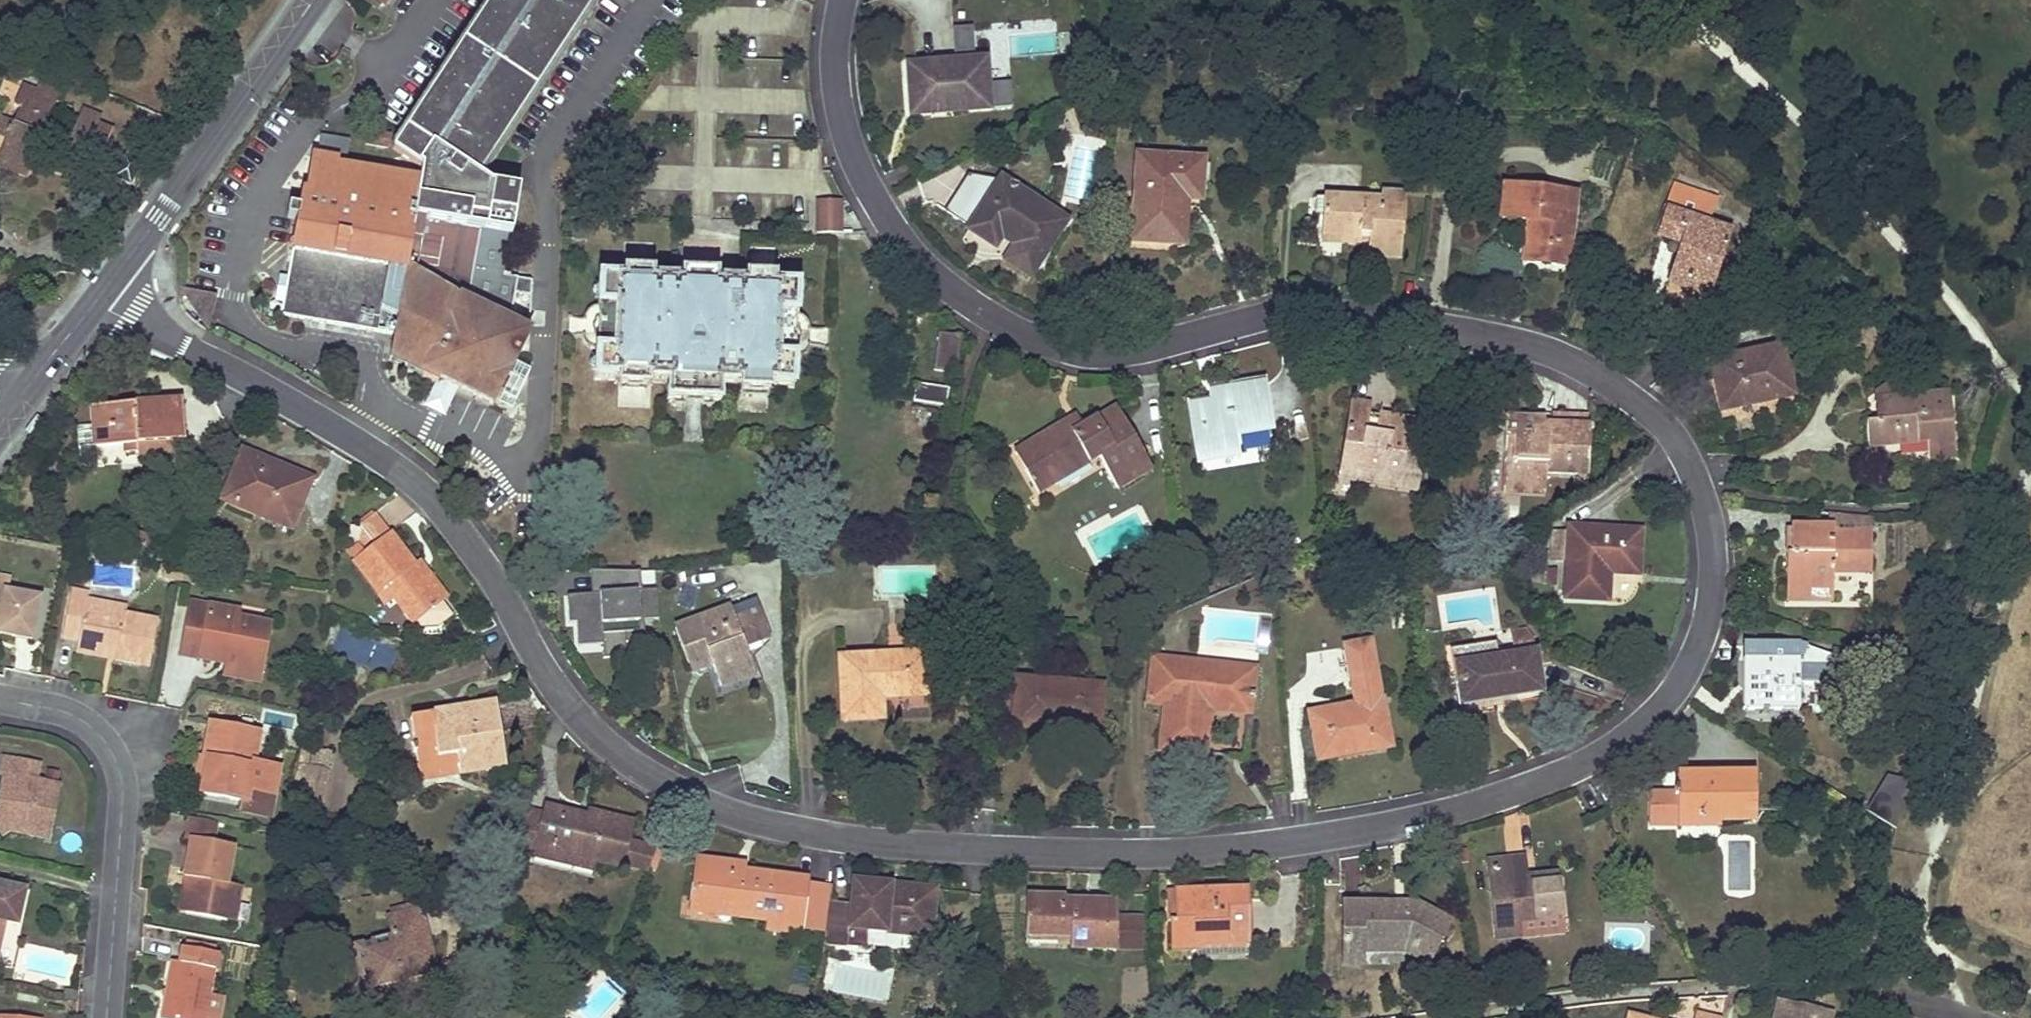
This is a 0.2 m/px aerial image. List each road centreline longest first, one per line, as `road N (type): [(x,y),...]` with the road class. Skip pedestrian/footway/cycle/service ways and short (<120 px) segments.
road 1 (residential): [(96,301),(294,406),(411,480),(493,579),(573,710),(654,777),(726,813),(963,850),(1209,852),(1443,815),(1515,793),(1614,748),(1668,702),(1709,617),(1713,553),(1700,483),(1658,419),(1545,350),(1421,325),(1274,316),(1090,354),(991,320),(929,276),(866,189),(834,82),(844,0)]
road 2 (residential): [(0,698),(78,718),(99,735),(120,773),(106,1017)]
road 3 (secondary): [(313,0),(96,301)]
road 4 (secondary): [(96,301),(14,406)]

